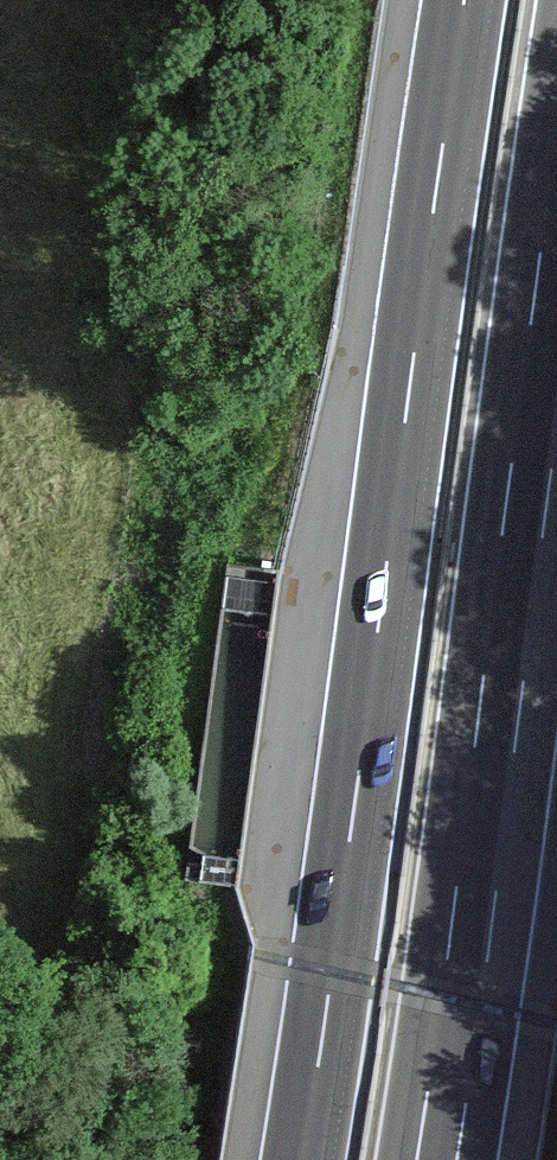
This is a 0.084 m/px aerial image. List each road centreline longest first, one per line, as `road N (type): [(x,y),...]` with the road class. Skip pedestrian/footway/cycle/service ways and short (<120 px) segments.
road 1 (motorway): [(469,0),(336,974),(302,1159)]
road 2 (motorway): [(434,1159),(556,312)]

